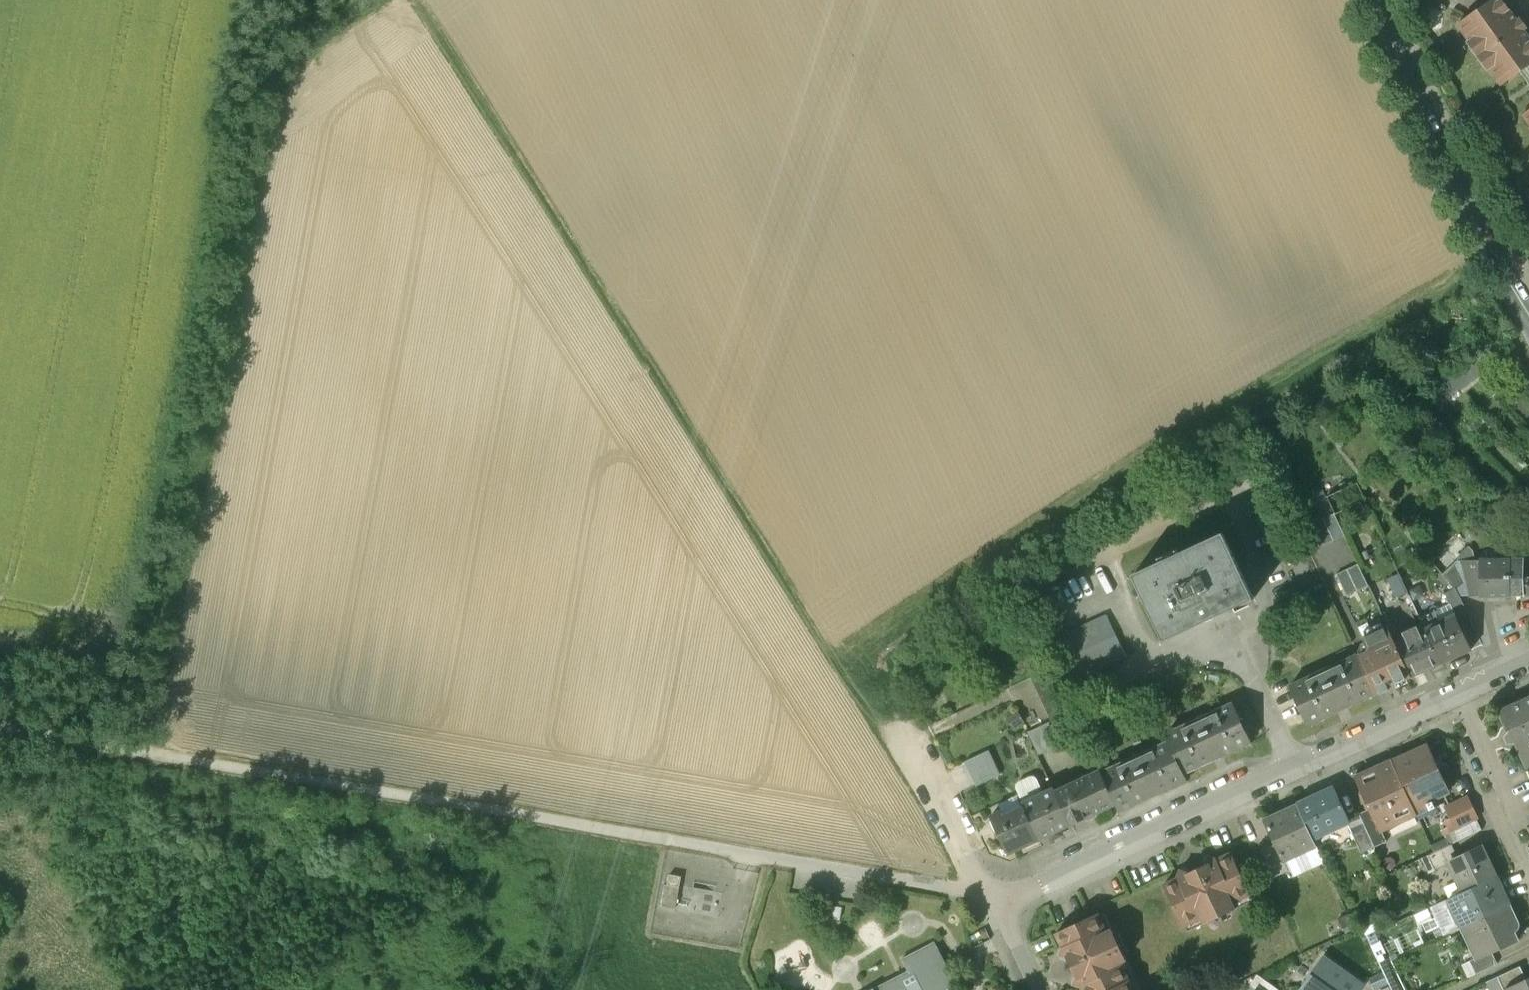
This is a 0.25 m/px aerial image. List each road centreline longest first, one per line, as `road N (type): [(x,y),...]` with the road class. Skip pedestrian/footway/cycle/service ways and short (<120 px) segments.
road 1 (track): [(980,895),(0,728)]
road 2 (track): [(412,0),(889,746)]
road 3 (track): [(379,0),(294,63),(264,135),(149,752)]
road 4 (track): [(808,0),(1156,469)]
road 5 (secondary): [(1369,0),(1500,273),(1528,317)]
road 6 (residential): [(996,901),(1294,770)]
road 7 (residential): [(1446,699),(1528,877)]
road 8 (residential): [(889,746),(980,895),(996,901)]
road 9 (residential): [(1294,770),(1446,699)]
road 10 (residential): [(1294,770),(1231,631)]

